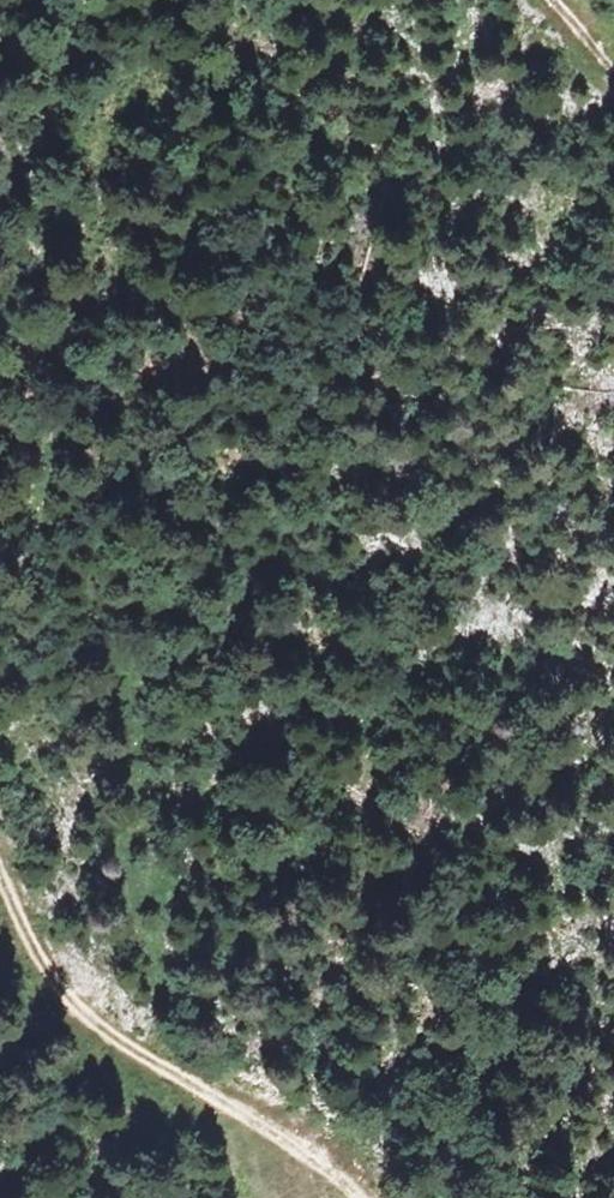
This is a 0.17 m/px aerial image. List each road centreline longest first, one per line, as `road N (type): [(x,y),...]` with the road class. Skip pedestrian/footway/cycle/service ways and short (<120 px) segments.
road 1 (track): [(359,1197),(334,1160),(305,1137),(159,1063),(81,1012),(0,875)]

